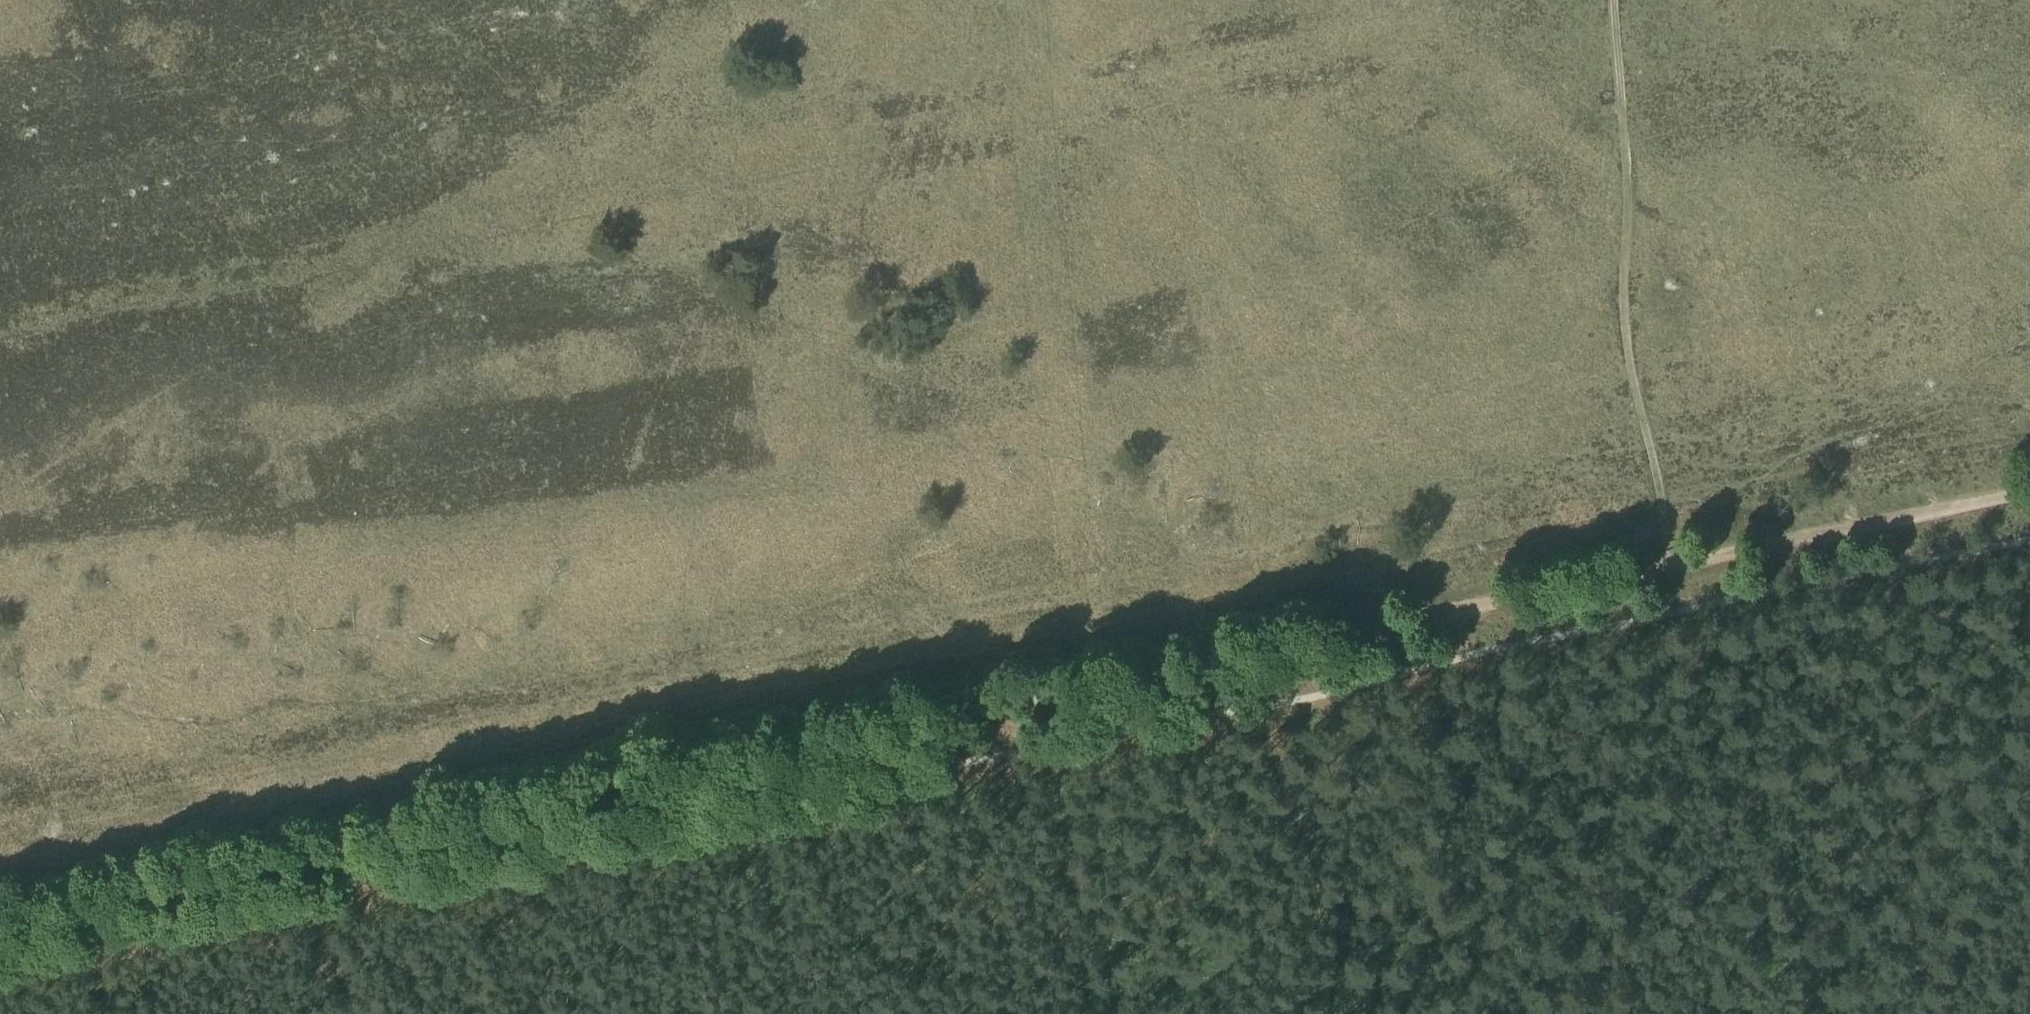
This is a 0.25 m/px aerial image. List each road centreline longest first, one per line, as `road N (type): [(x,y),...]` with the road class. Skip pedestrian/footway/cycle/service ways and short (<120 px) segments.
road 1 (track): [(0,920),(1669,570)]
road 2 (track): [(1611,0),(1625,189),(1620,298),(1669,570)]
road 3 (track): [(1669,570),(2029,494)]

